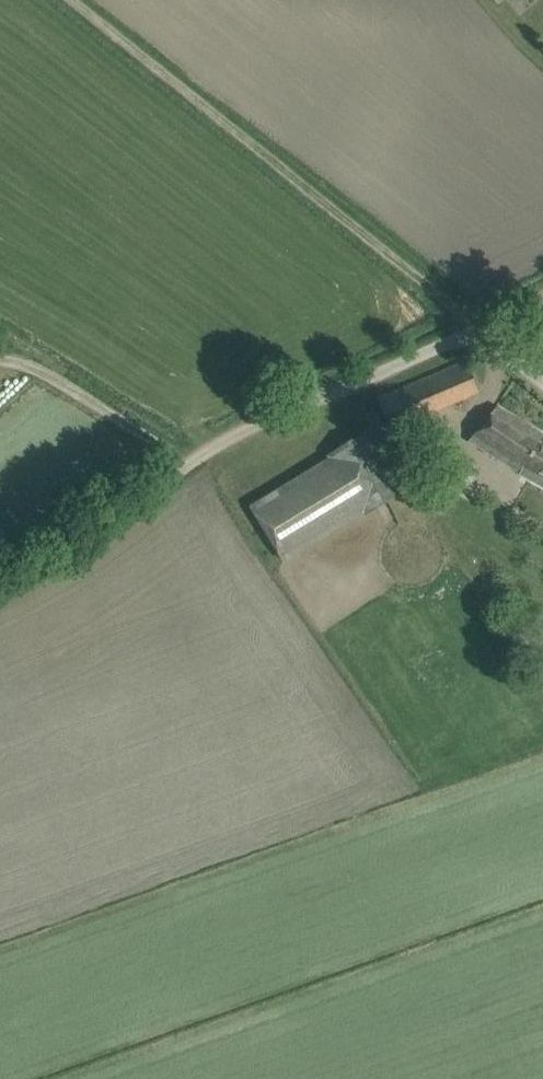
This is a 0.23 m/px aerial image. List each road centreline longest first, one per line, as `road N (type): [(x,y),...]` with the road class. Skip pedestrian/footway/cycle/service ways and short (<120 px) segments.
road 1 (track): [(0,587),(66,559),(216,447),(487,325),(77,0)]
road 2 (unclassified): [(542,378),(487,325),(542,298)]

